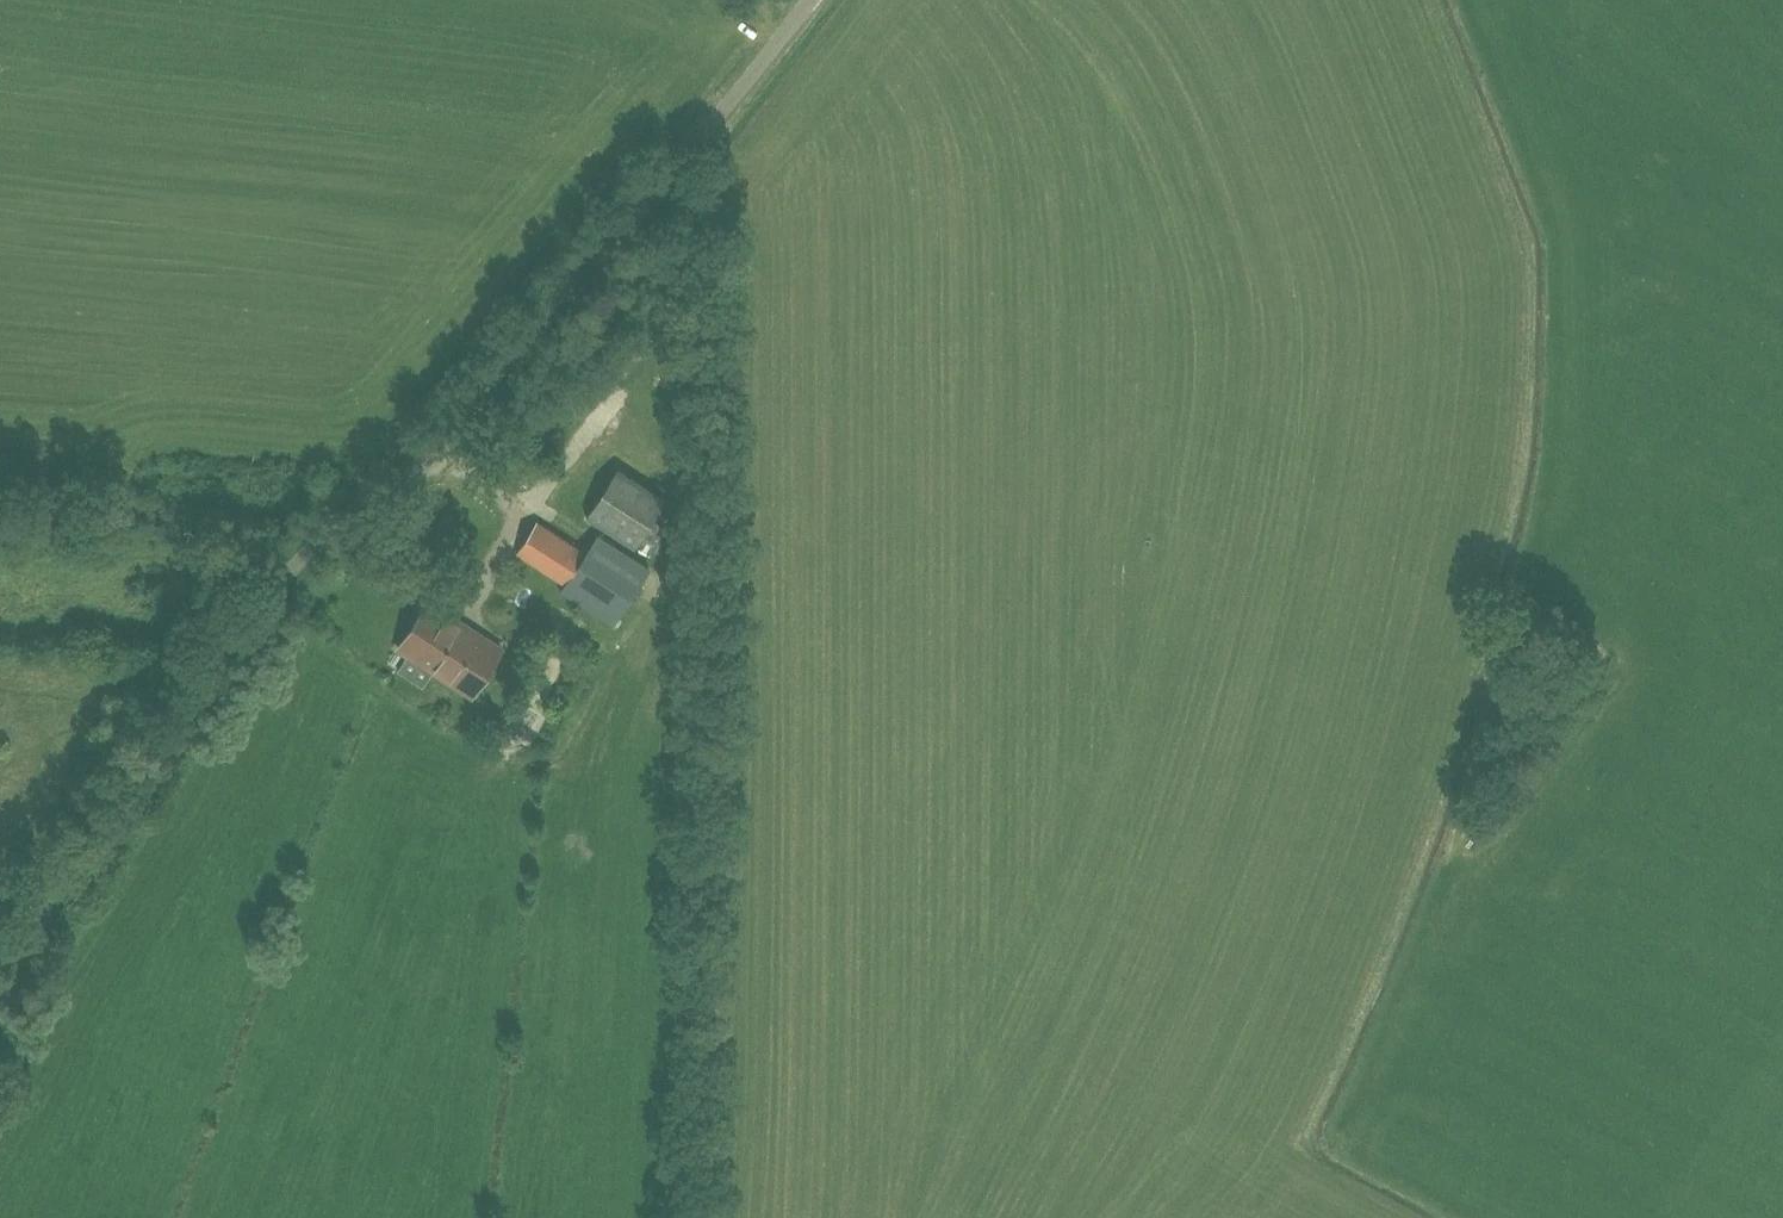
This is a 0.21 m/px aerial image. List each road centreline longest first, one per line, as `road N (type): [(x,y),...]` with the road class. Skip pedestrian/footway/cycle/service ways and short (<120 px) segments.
road 1 (unclassified): [(0,995),(287,576),(350,515),(462,430),(809,0)]

